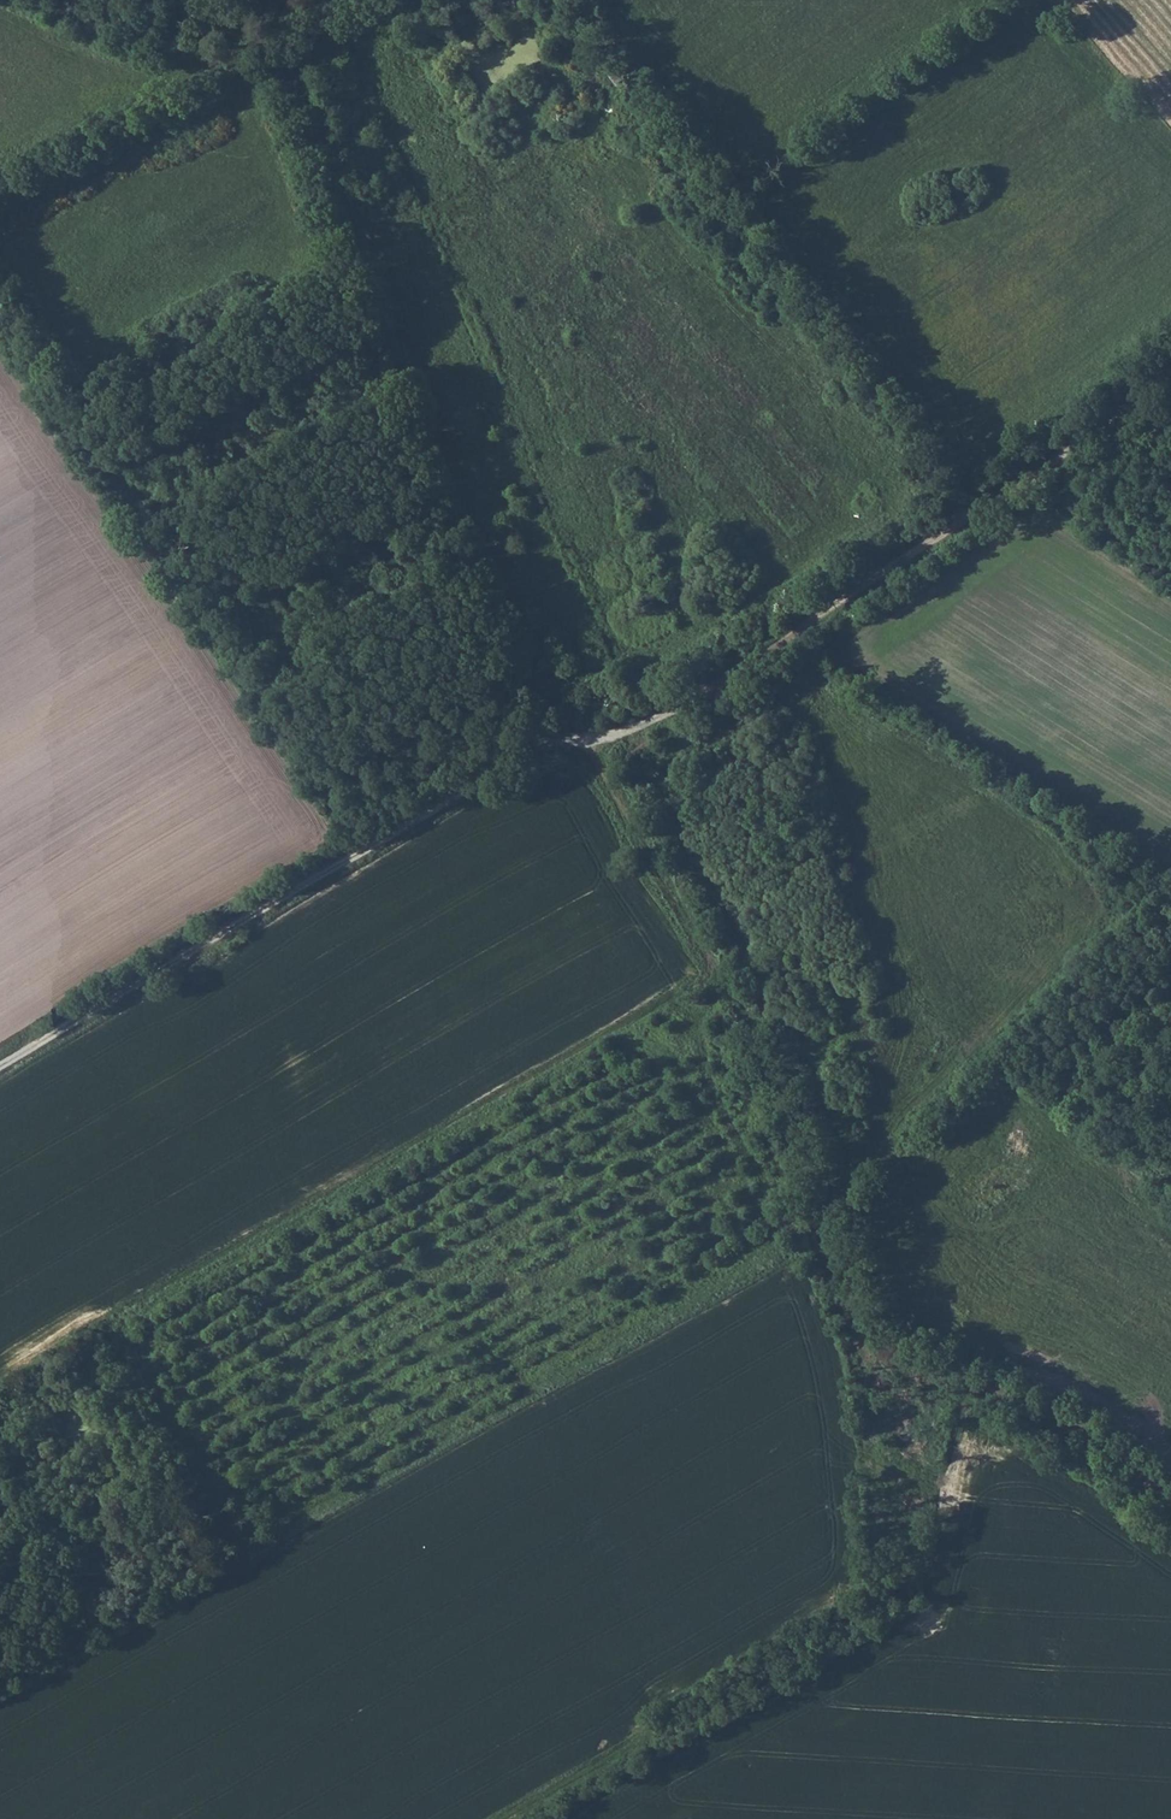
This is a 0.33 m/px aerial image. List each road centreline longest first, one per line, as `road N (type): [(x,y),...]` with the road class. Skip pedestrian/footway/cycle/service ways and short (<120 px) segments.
road 1 (track): [(1170,375),(672,711),(515,757),(0,1065)]
road 2 (unknown): [(1170,1496),(1007,1387),(907,1384),(822,1227),(747,986),(606,769)]

